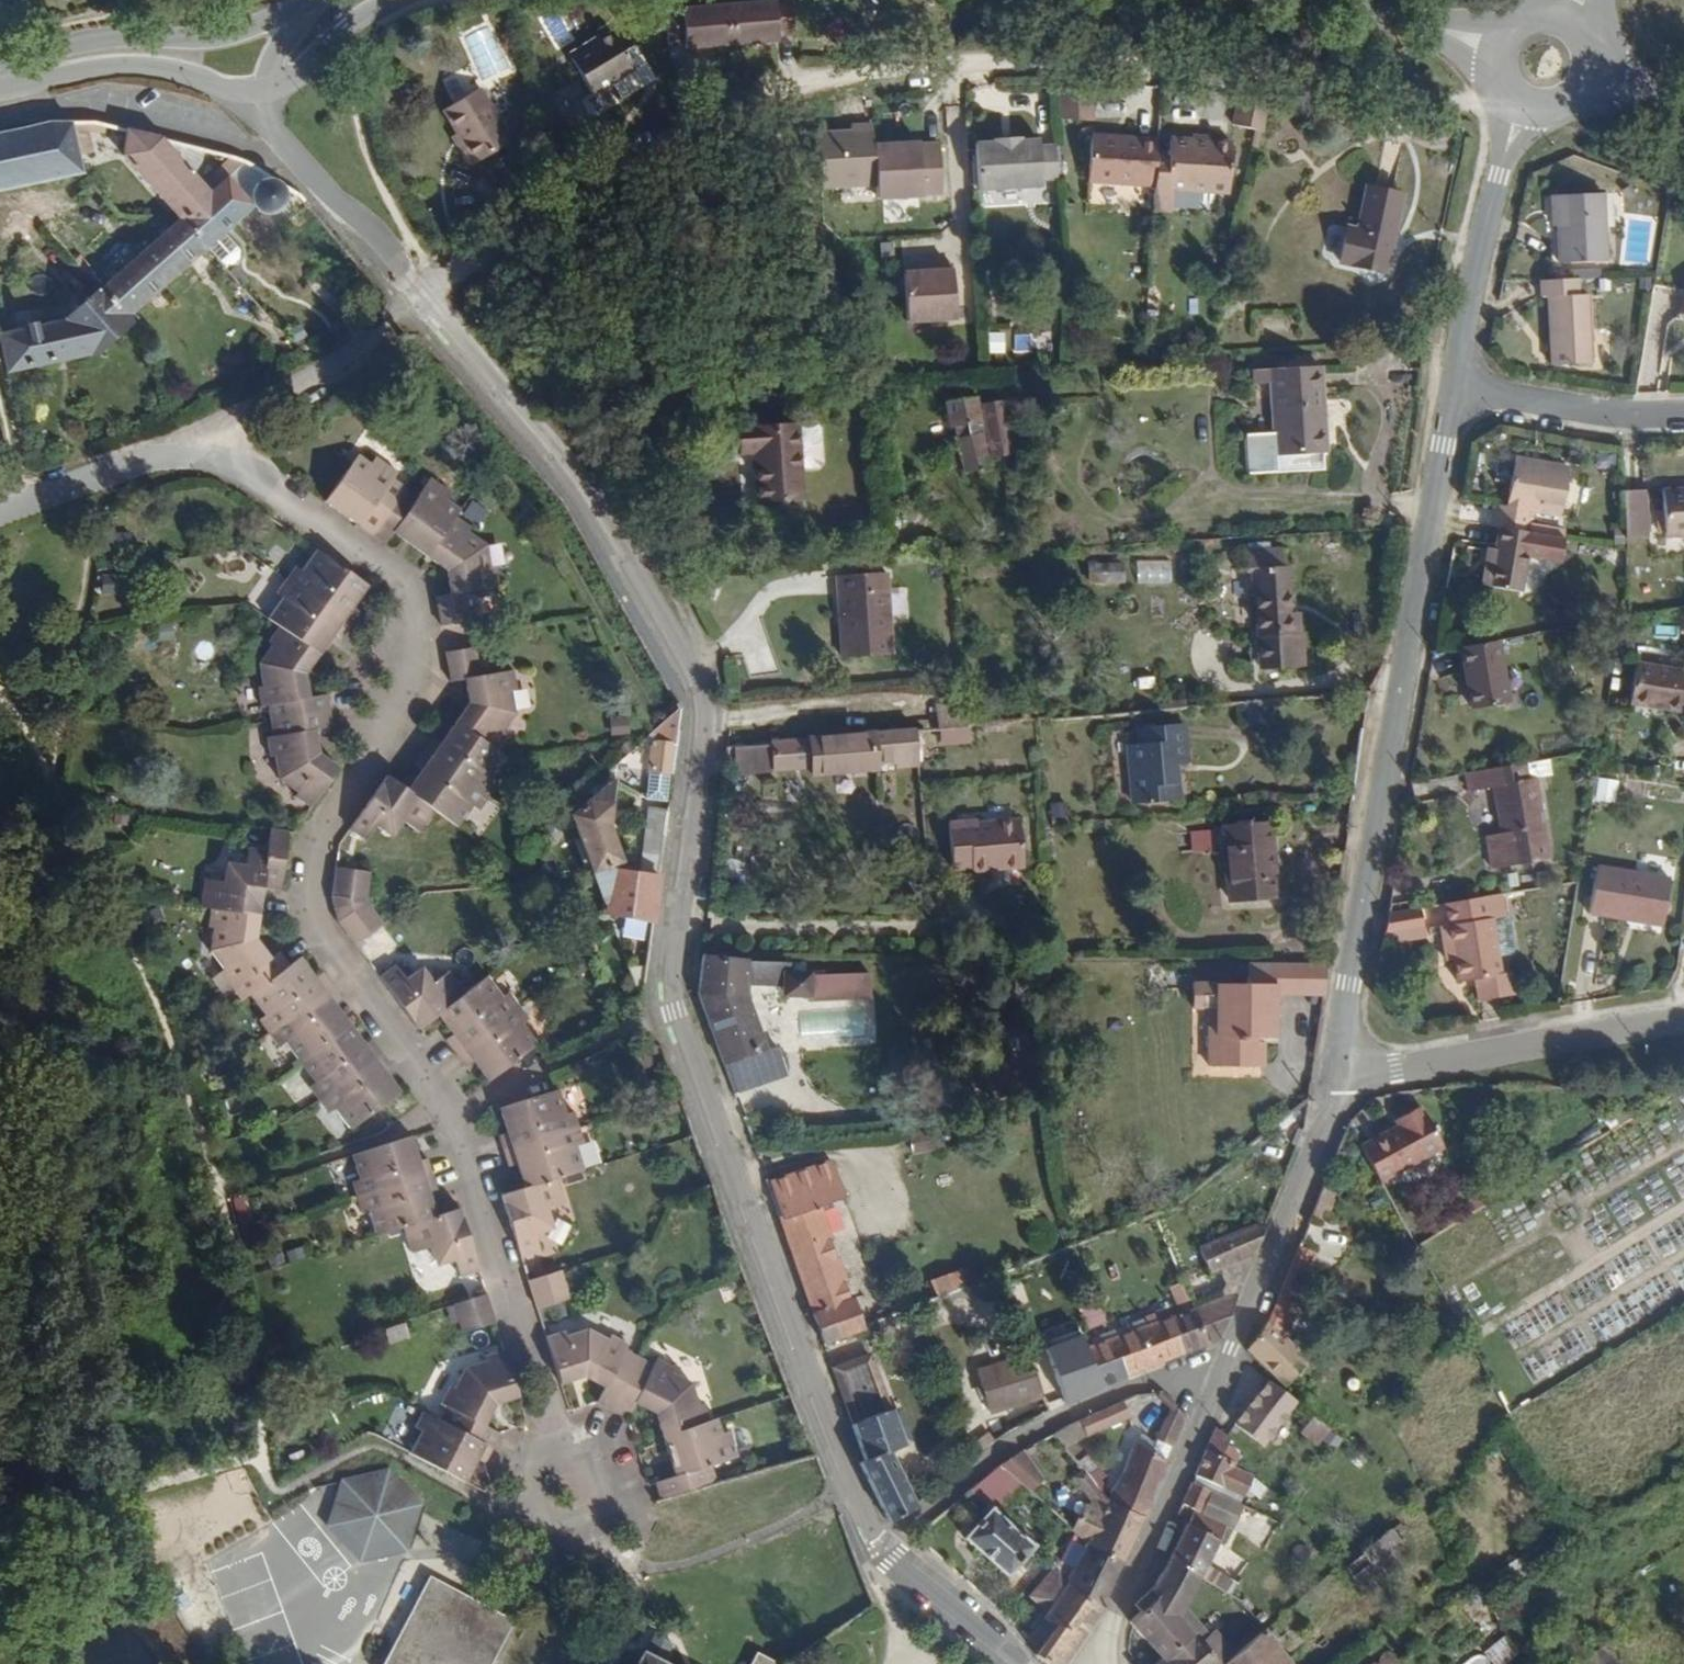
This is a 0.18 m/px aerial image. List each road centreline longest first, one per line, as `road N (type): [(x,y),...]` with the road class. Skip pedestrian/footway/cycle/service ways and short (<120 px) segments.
road 1 (unclassified): [(264,90),(282,140),(386,248),(559,459),(694,676),(704,720),(681,1010),(875,1539),(1023,1663)]
road 2 (residential): [(560,1493),(447,1111),(316,920),(317,850),(416,664),(423,625),(414,596),(232,466),(204,456),(165,455),(0,511)]
road 3 (unclassified): [(1454,388),(1338,1070)]
road 4 (unclassified): [(1091,1663),(1232,1347),(1338,1070)]
road 5 (residential): [(1683,1016),(1338,1070)]
road 6 (secondary): [(310,0),(231,35),(86,42),(0,84)]
road 7 (secondary): [(0,84),(134,63),(242,94),(264,90)]
road 8 (residential): [(1454,388),(1596,411),(1683,412)]
road 9 (unclassified): [(1499,177),(1454,388)]
road 10 (secondary): [(264,90),(308,71),(345,27),(391,0)]

